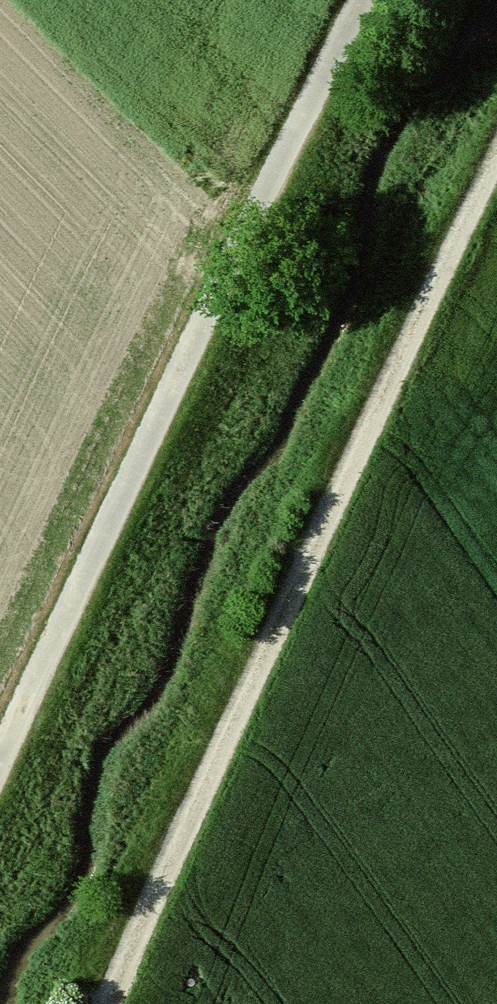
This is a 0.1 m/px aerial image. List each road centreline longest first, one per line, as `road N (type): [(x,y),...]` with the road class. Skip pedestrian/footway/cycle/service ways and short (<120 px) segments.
road 1 (track): [(496,154),(103,1003)]
road 2 (track): [(361,0),(0,753)]

